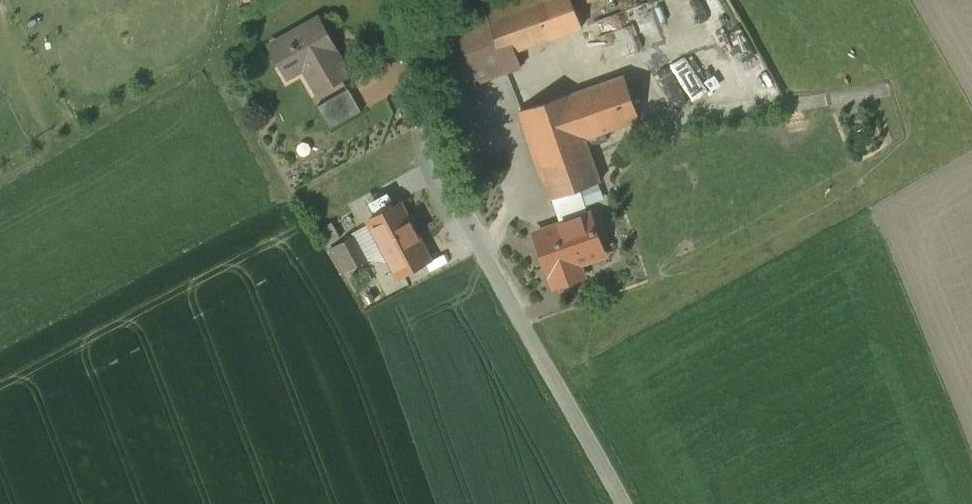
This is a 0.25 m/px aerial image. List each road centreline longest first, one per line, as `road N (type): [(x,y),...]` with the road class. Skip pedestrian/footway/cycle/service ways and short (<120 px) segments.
road 1 (unclassified): [(619,503),(429,161),(396,0)]

